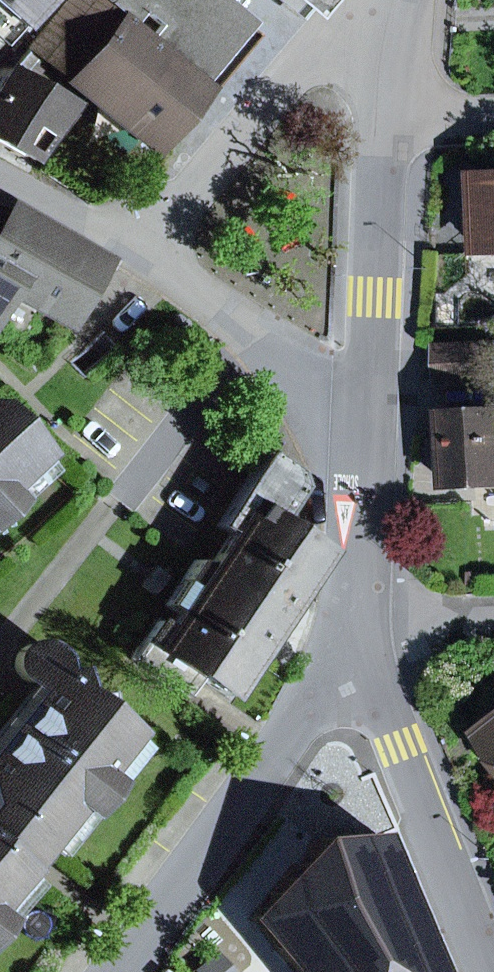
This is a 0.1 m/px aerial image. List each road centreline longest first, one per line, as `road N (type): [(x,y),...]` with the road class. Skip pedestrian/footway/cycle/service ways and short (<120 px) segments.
road 1 (residential): [(114,971),(362,628)]
road 2 (residential): [(489,971),(397,746),(362,628)]
road 3 (residential): [(150,258),(365,0)]
road 4 (residential): [(368,434),(384,122)]
road 5 (residential): [(150,258),(368,434)]
road 6 (residential): [(362,628),(368,434)]
road 7 (residential): [(0,178),(150,258)]
road 8 (residential): [(362,628),(493,621)]
road 9 (residential): [(384,122),(398,0)]

